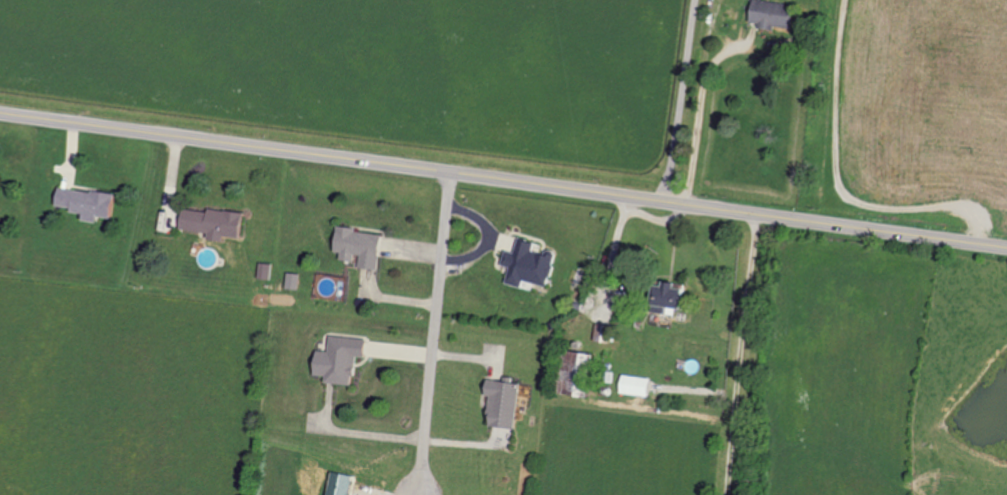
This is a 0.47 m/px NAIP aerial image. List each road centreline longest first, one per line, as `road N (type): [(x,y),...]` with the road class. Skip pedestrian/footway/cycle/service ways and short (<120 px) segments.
road 1 (secondary): [(1006,248),(460,162),(0,112)]
road 2 (residential): [(460,162),(426,486)]

